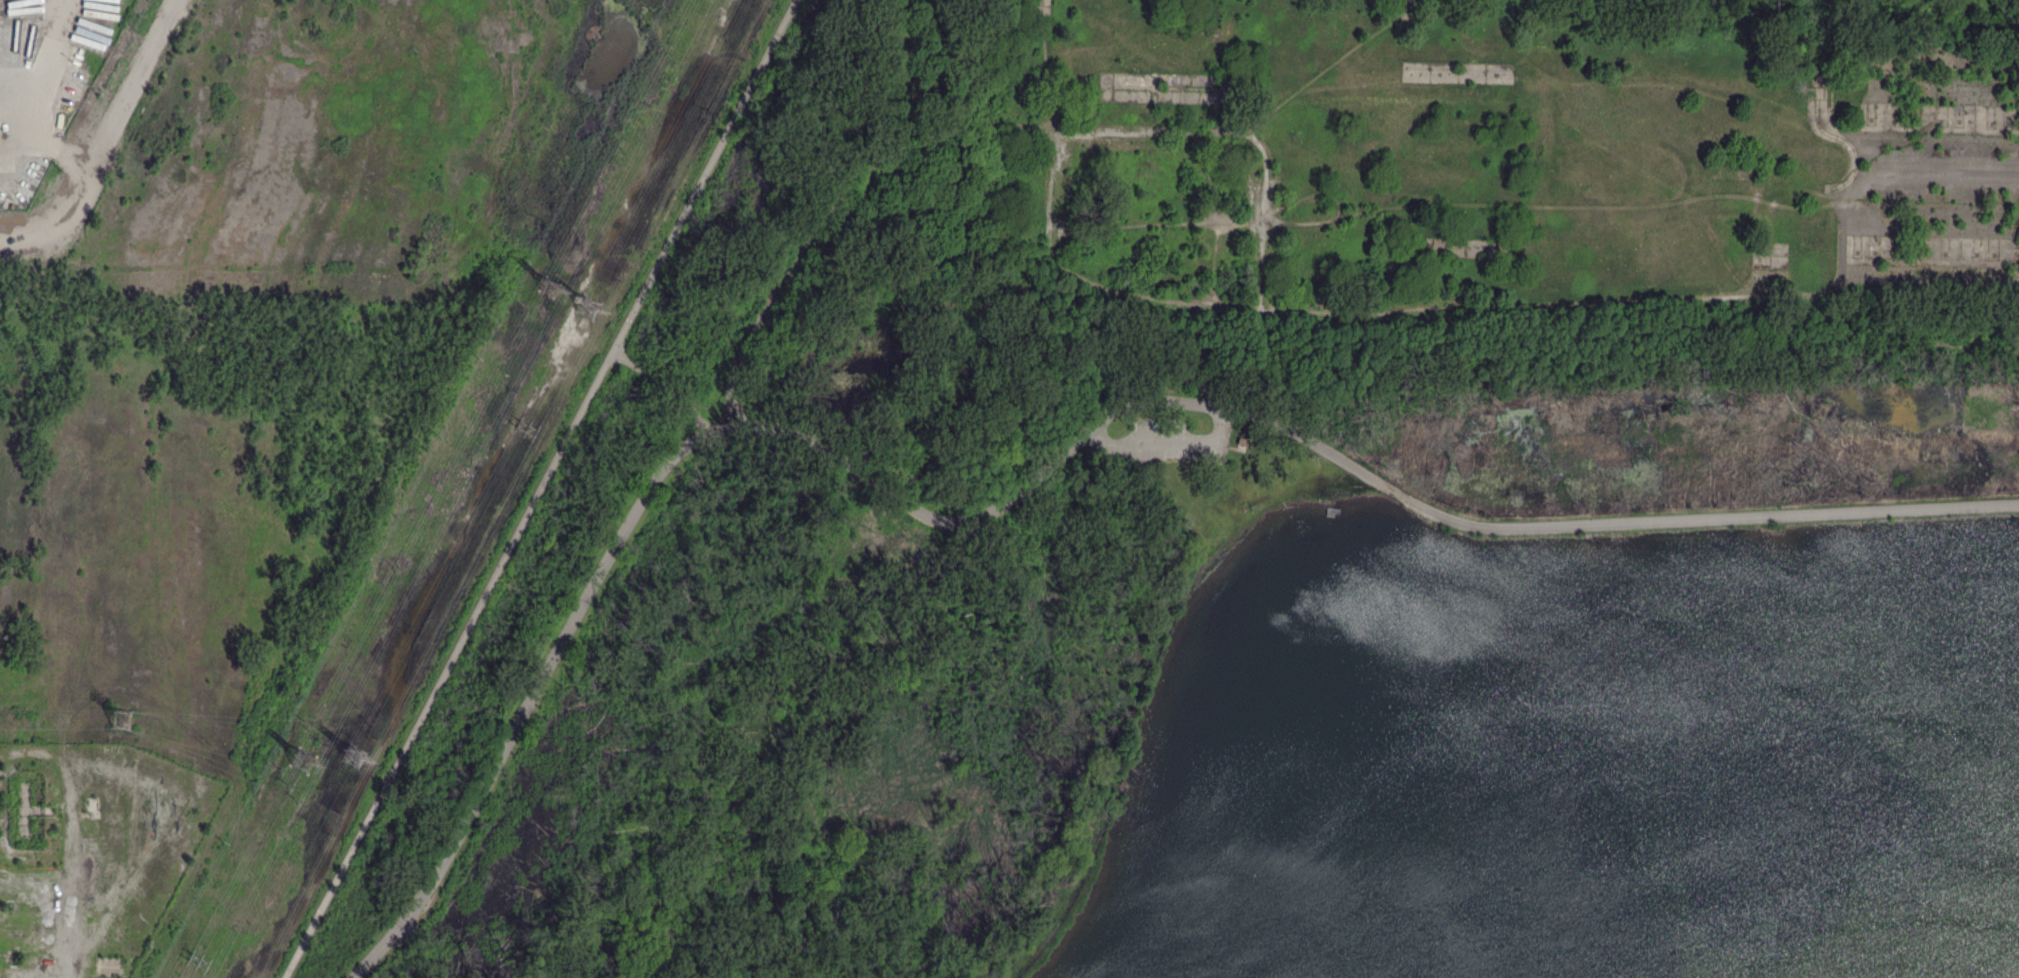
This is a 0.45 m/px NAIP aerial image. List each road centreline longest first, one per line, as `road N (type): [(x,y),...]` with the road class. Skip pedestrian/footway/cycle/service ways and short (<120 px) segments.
road 1 (residential): [(0,227),(48,225),(72,204),(177,0)]

